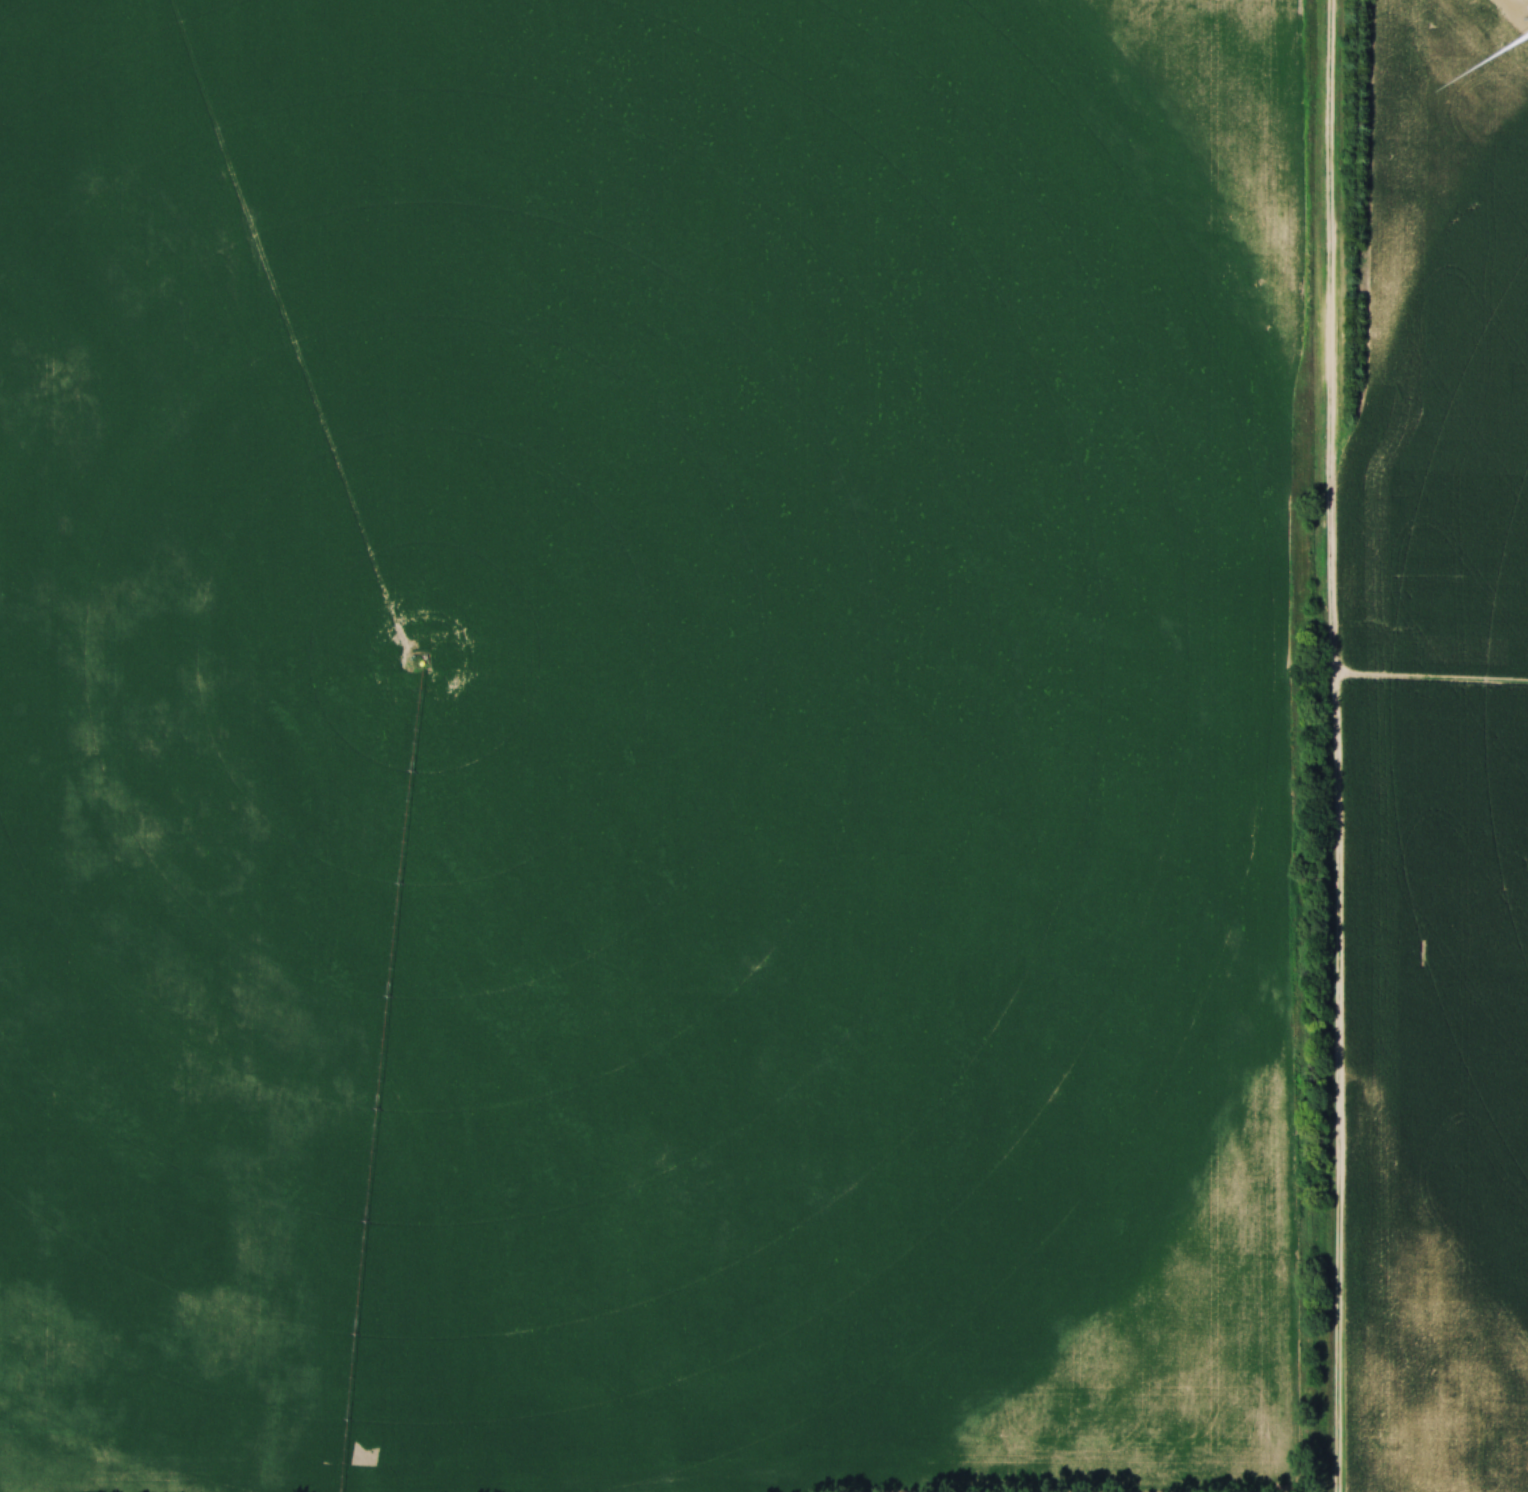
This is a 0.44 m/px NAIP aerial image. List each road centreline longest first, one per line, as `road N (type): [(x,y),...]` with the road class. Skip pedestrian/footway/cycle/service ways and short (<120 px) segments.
road 1 (residential): [(1335,1491),(1330,0)]

